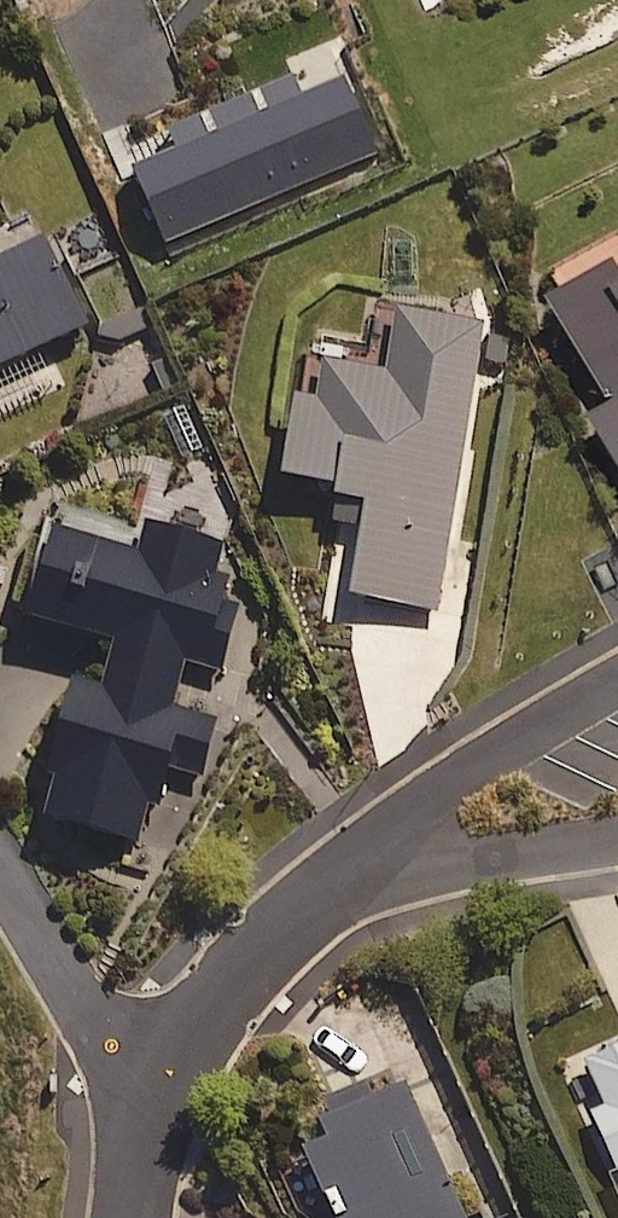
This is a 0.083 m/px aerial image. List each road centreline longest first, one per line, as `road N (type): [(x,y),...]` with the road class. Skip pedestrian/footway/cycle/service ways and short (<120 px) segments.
road 1 (residential): [(144,1105),(244,966),(316,900),(387,851)]
road 2 (residential): [(144,1105),(0,858)]
road 3 (residential): [(387,851),(475,767),(617,699)]
road 4 (residential): [(599,857),(387,851)]

